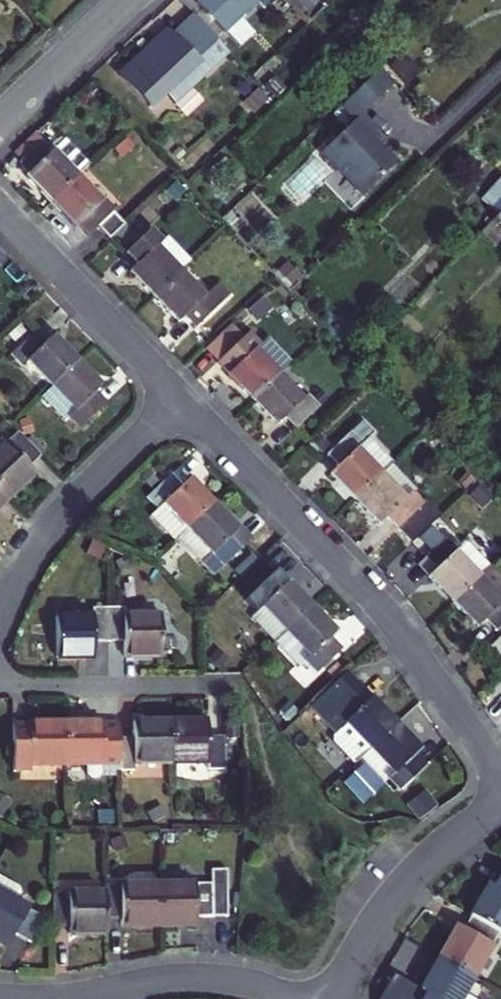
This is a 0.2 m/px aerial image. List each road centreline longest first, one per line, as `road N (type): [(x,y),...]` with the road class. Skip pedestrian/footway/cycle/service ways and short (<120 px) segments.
road 1 (residential): [(500,783),(388,615),(180,398)]
road 2 (residential): [(0,608),(57,520),(180,398)]
road 3 (residential): [(289,998),(251,984),(182,978),(31,998)]
road 4 (residential): [(180,398),(0,210)]
road 5 (residential): [(329,998),(407,879),(500,807)]
road 6 (residential): [(233,685),(0,685)]
road 7 (residential): [(0,122),(127,0)]

